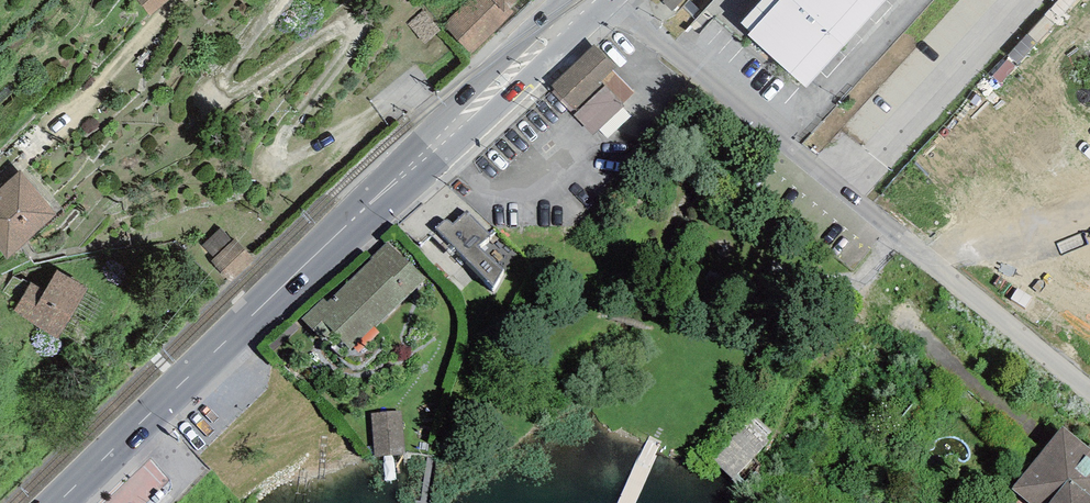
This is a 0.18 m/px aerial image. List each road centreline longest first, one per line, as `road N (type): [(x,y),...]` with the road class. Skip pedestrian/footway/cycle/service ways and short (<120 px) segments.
road 1 (secondary): [(59,502),(586,0)]
road 2 (residential): [(616,0),(1089,395)]

